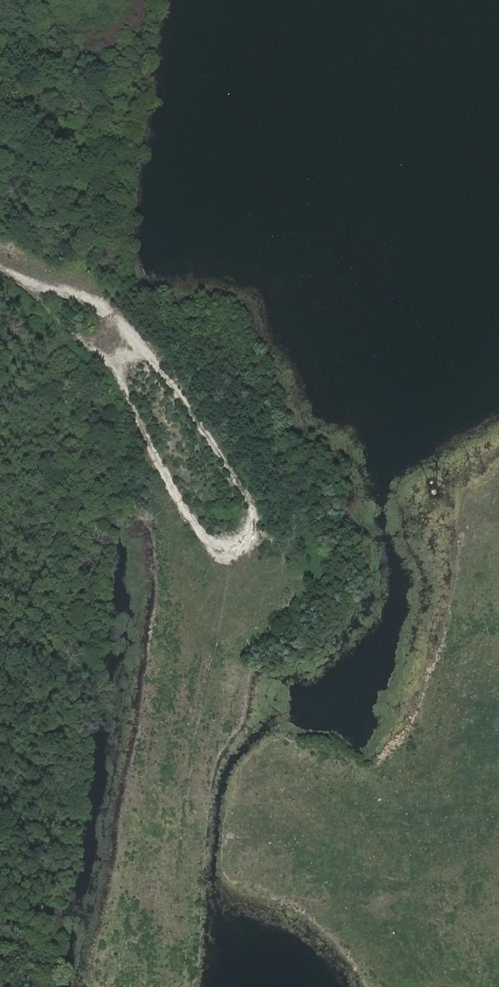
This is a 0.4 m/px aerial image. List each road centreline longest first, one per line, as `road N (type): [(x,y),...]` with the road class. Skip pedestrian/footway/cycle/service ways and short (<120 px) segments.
road 1 (track): [(0,267),(90,301),(140,343),(252,511),(245,543),(219,552),(219,597),(167,932)]
road 2 (track): [(22,280),(118,370),(176,495),(163,721),(132,927)]
road 3 (track): [(465,986),(456,968),(453,821)]

